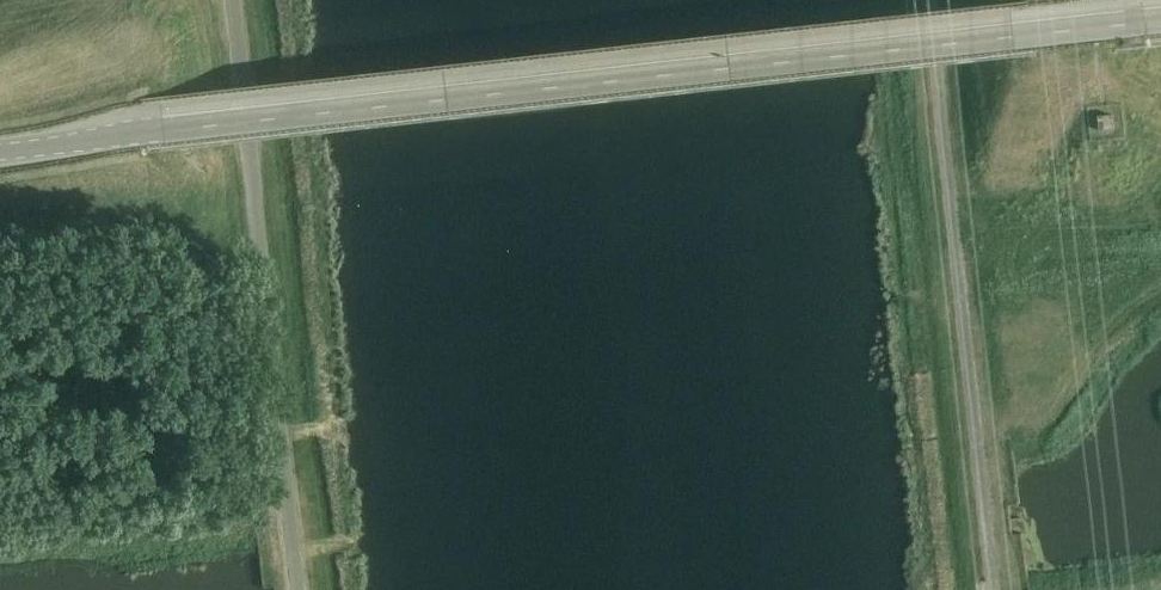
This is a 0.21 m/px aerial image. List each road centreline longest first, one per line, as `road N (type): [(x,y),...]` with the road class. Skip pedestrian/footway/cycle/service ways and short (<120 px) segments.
road 1 (tertiary): [(0,153),(1160,20)]
road 2 (unclassified): [(994,589),(927,0)]
road 3 (unclassified): [(304,589),(239,0)]

